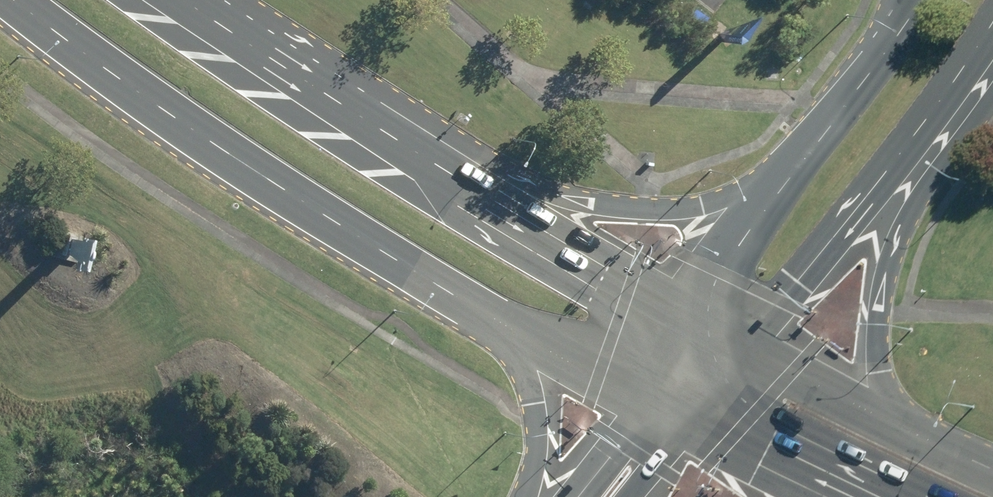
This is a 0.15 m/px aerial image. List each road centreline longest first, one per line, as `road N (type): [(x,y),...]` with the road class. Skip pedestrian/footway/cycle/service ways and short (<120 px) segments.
road 1 (primary): [(515,325),(266,177),(20,0)]
road 2 (secondary): [(992,21),(753,344)]
road 3 (primary): [(187,0),(488,197)]
road 4 (primary): [(992,90),(926,191),(882,310),(884,415)]
road 5 (primary): [(488,197),(645,209),(699,203),(792,174)]
road 6 (primary): [(488,197),(550,239),(694,313)]
road 7 (secondary): [(792,174),(916,0)]
road 8 (primary): [(873,496),(695,411)]
road 9 (primary): [(527,496),(536,440),(515,325)]
road 10 (secondary): [(694,313),(792,174)]
road 11 (primary): [(753,344),(884,415)]
road 12 (primary): [(645,387),(515,325)]
road 13 (secondary): [(568,496),(645,387)]
road 14 (primary): [(884,415),(992,471)]

